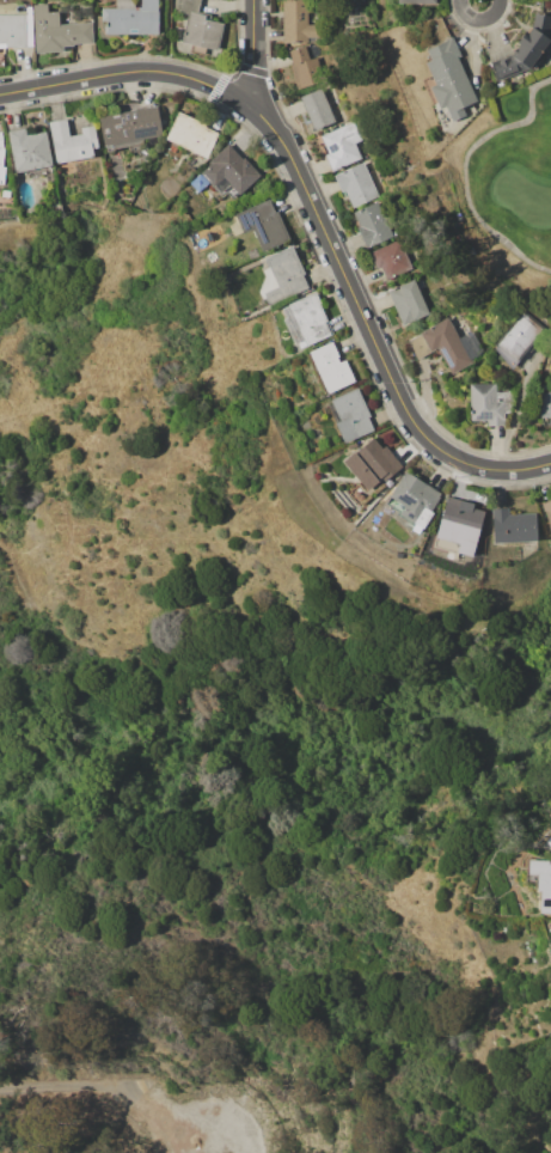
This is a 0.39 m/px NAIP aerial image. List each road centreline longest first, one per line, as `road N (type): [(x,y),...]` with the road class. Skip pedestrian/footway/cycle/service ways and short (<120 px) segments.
road 1 (tertiary): [(550,462),(485,469),(434,446),(411,422),(288,154),(249,104),(167,73),(0,94)]

